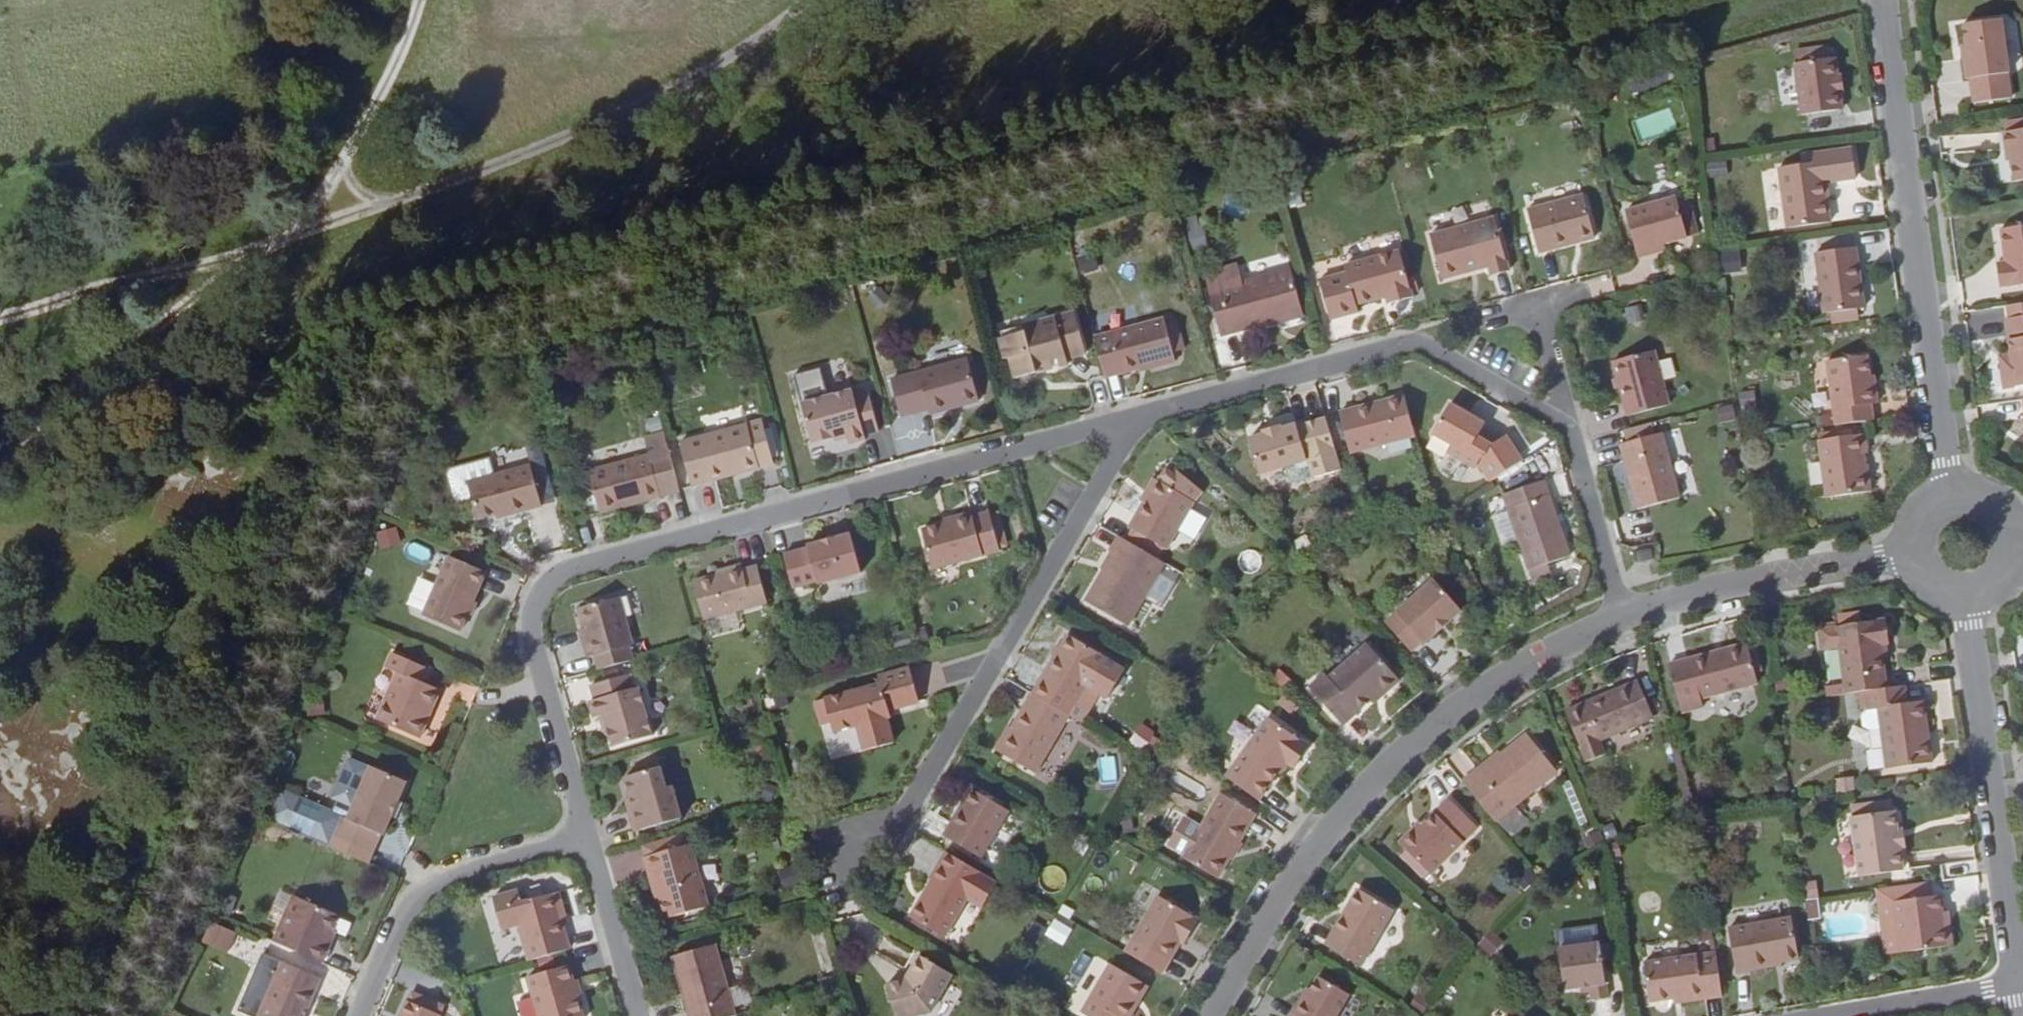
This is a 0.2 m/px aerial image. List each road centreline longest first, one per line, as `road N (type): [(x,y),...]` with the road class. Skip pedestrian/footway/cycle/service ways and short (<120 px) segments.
road 1 (residential): [(1146,415),(559,574),(531,601),(527,642),(583,841)]
road 2 (unclassified): [(274,245),(644,105),(806,0)]
road 3 (residential): [(1221,1015),(1323,846),(1429,732),(1629,618)]
road 4 (residential): [(1952,496),(1877,0)]
road 5 (residential): [(911,814),(1146,415)]
road 6 (residential): [(1573,426),(1409,343),(1146,415)]
road 7 (residential): [(2020,983),(1968,596)]
road 8 (unclassified): [(274,245),(0,471)]
road 9 (residential): [(354,1015),(397,914),(419,892),(583,841)]
road 10 (unclassified): [(422,0),(415,33),(353,156),(274,245)]
road 11 (residential): [(1629,618),(1912,556)]
road 12 (unclassified): [(0,318),(274,245)]
road 13 (residential): [(1629,618),(1573,426)]
road 14 (residential): [(2020,983),(1836,1015)]
road 15 (residential): [(583,841),(632,1015)]
road 16 (residential): [(1539,306),(1573,426)]

